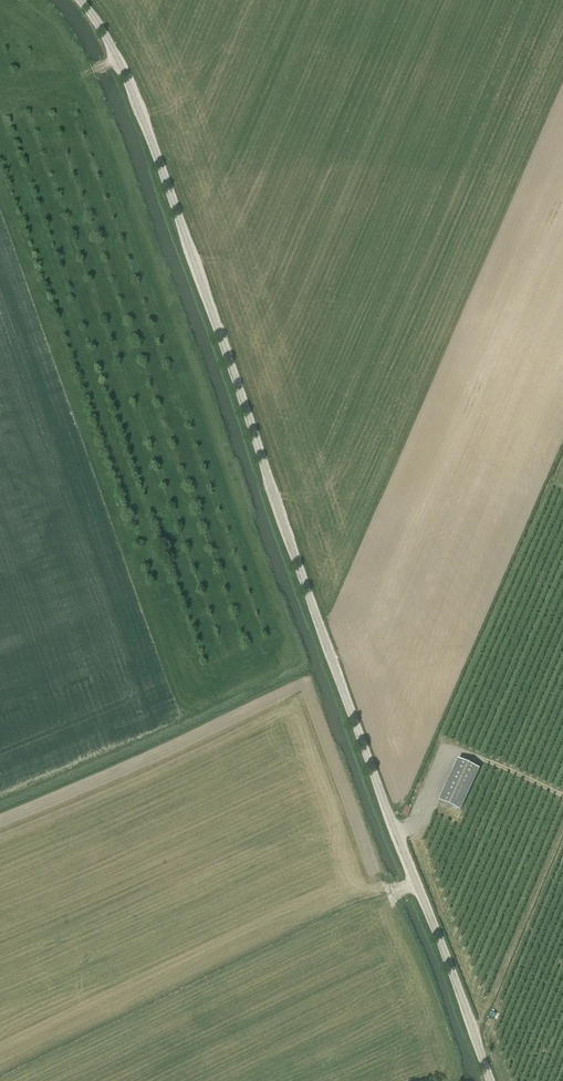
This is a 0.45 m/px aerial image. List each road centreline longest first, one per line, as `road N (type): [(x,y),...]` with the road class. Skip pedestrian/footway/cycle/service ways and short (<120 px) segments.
road 1 (unclassified): [(491,1080),(334,664),(143,120),(110,43),(81,0)]

